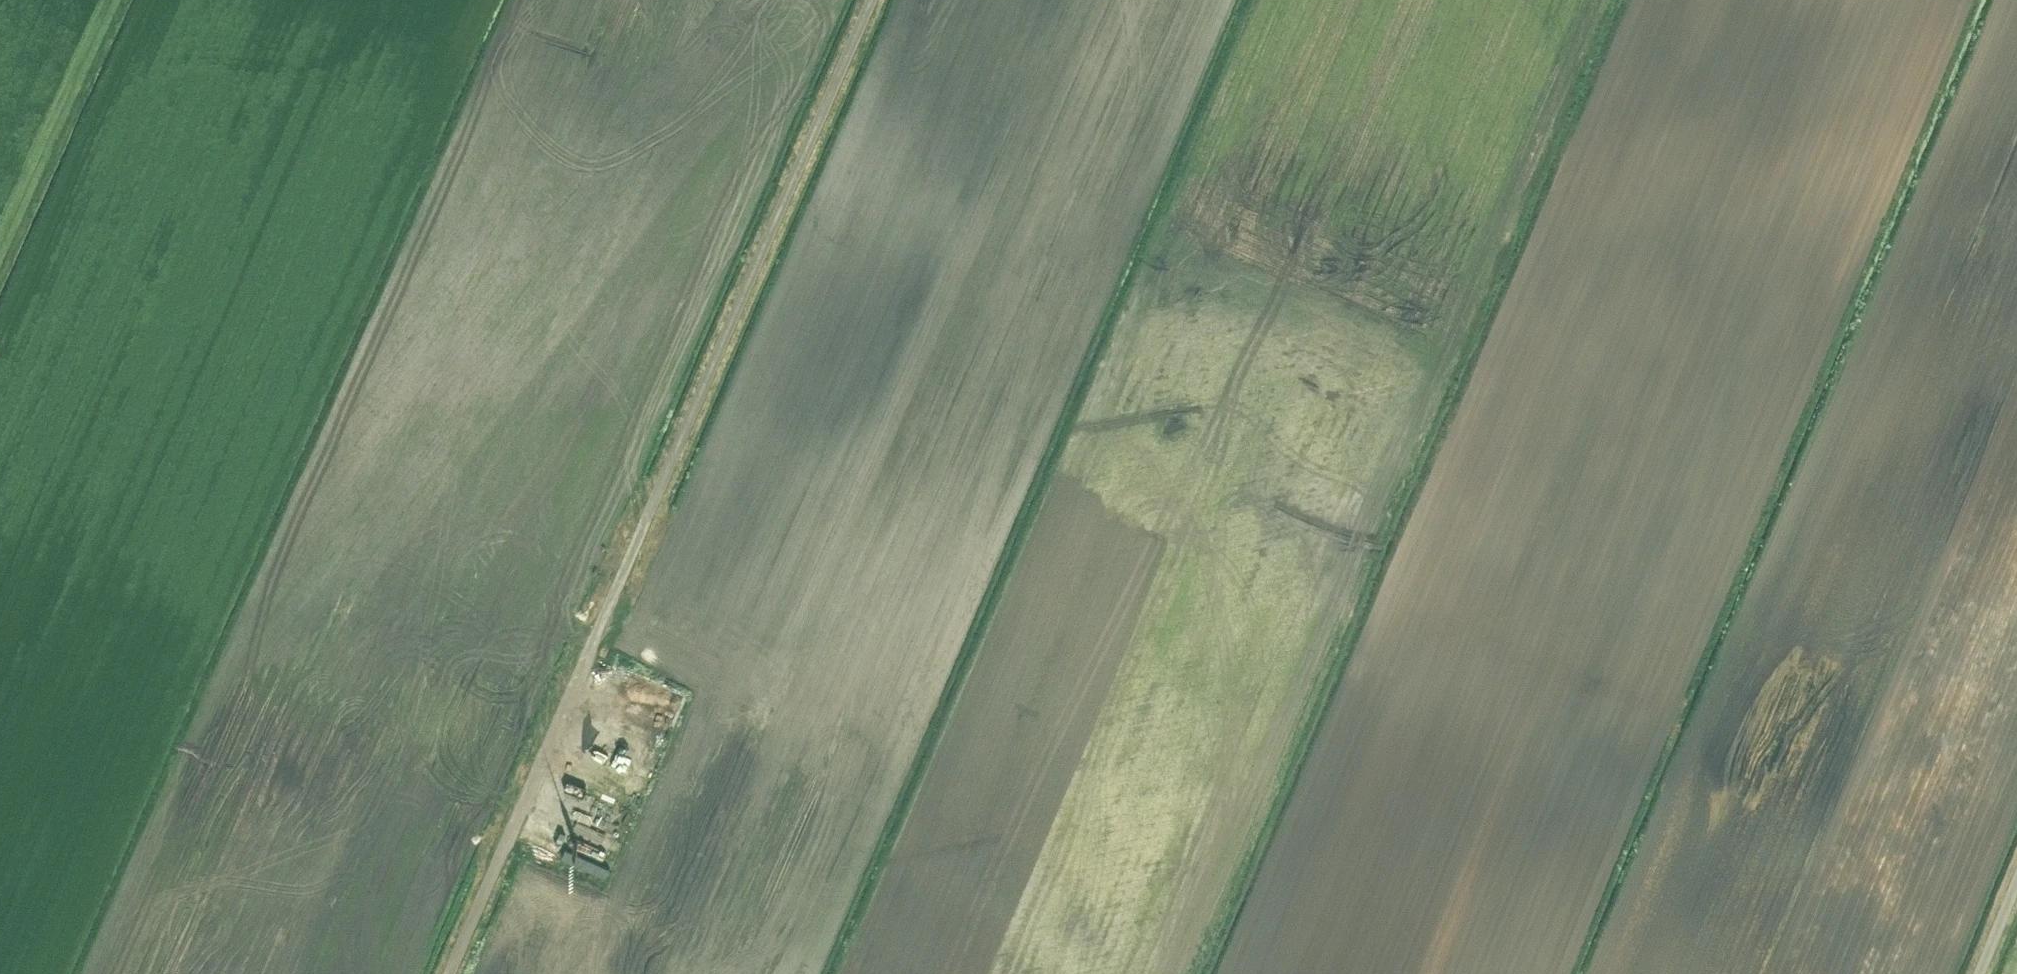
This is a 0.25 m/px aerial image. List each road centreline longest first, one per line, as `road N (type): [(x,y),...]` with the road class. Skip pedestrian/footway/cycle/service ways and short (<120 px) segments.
road 1 (unclassified): [(450,973),(870,0)]

